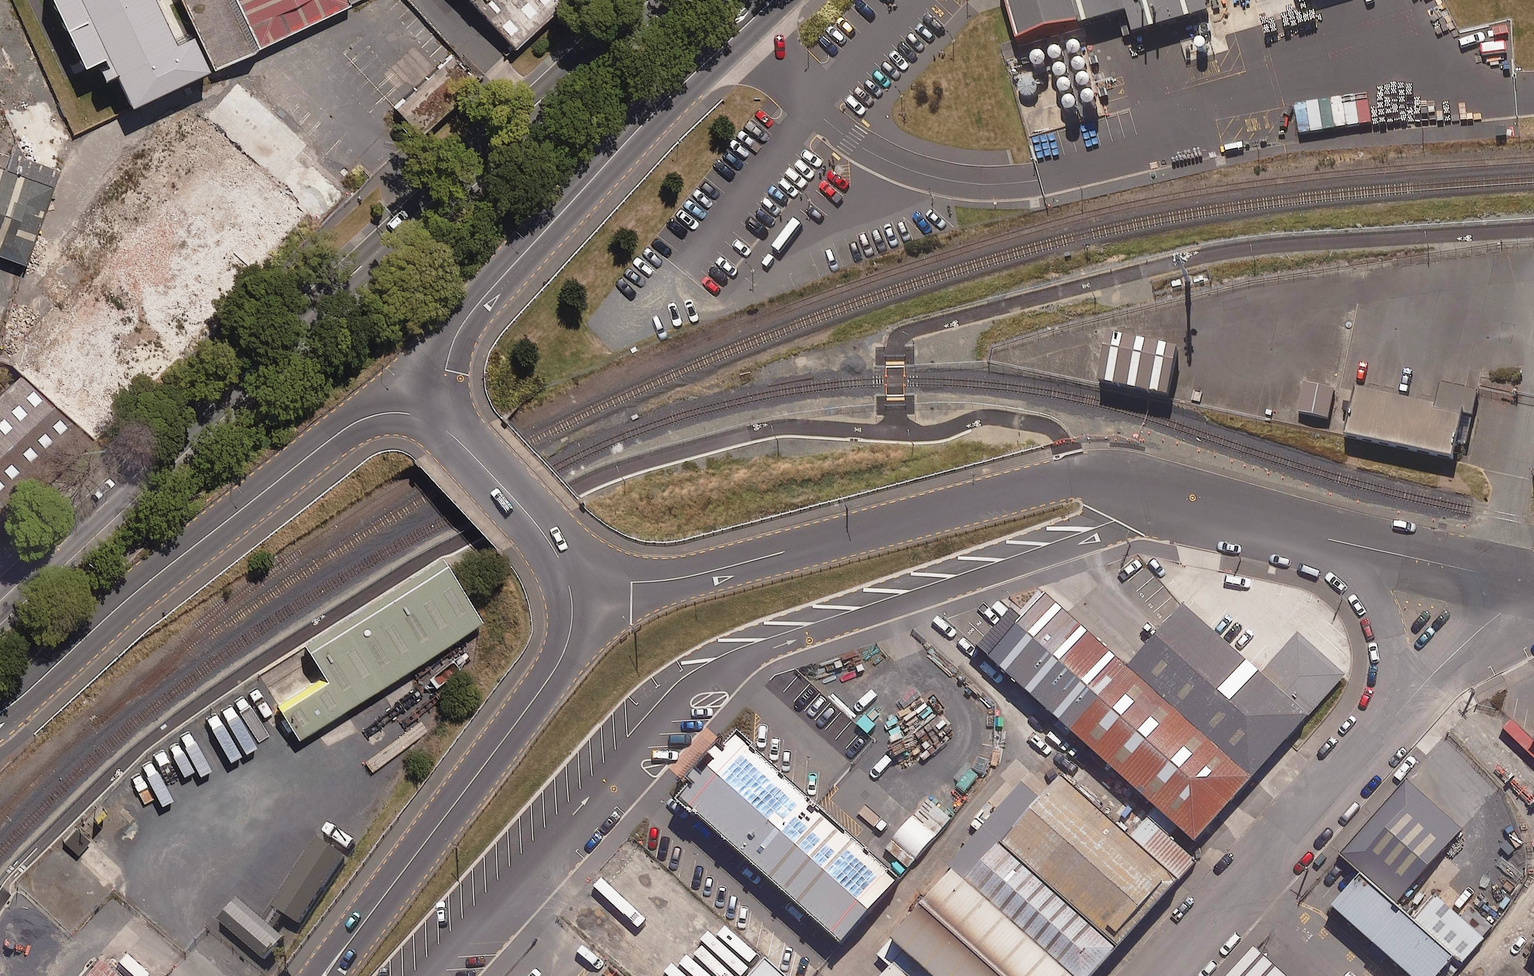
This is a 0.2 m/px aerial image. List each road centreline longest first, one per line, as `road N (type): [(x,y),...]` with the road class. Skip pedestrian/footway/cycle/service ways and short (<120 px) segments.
road 1 (trunk): [(647,0),(0,601)]
road 2 (residential): [(569,587),(674,579),(1075,477),(1348,544)]
road 3 (tertiary): [(429,421),(455,338),(482,298),(682,84),(773,0)]
road 4 (tertiary): [(0,711),(321,444),(378,414),(429,421)]
road 5 (tertiary): [(569,587),(567,647),(543,689),(324,975)]
road 6 (unclassified): [(1162,975),(1401,709)]
road 7 (tertiary): [(429,421),(539,529),(569,587)]
road 8 (unclassified): [(1401,709),(1392,624),(1348,544)]
road 9 (residential): [(1348,544),(1516,583)]
road 10 (unclassified): [(1401,709),(1516,583)]

